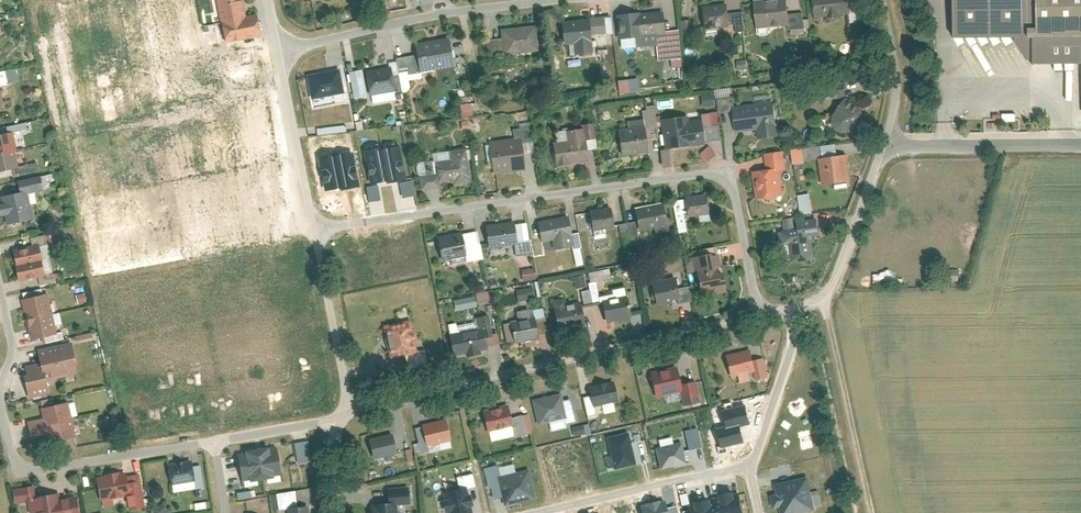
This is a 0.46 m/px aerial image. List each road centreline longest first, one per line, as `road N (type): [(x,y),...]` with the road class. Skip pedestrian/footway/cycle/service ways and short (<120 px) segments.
road 1 (residential): [(313,228),(723,170),(757,316)]
road 2 (residential): [(321,266),(158,295),(96,0)]
road 3 (residential): [(340,409),(757,316)]
road 4 (residential): [(276,49),(533,0)]
road 5 (residential): [(0,405),(21,466),(216,440)]
road 6 (track): [(829,298),(872,512)]
road 7 (residential): [(752,466),(545,512)]
road 8 (residential): [(791,311),(829,298),(884,147)]
road 9 (residential): [(884,147),(1080,146)]
road 10 (residential): [(276,49),(313,228)]
road 11 (residential): [(752,466),(796,343),(791,311)]
road 12 (residential): [(882,0),(897,89),(884,147)]
road 13 (residential): [(321,266),(345,390),(340,409)]
road 14 (residential): [(216,440),(336,421)]

